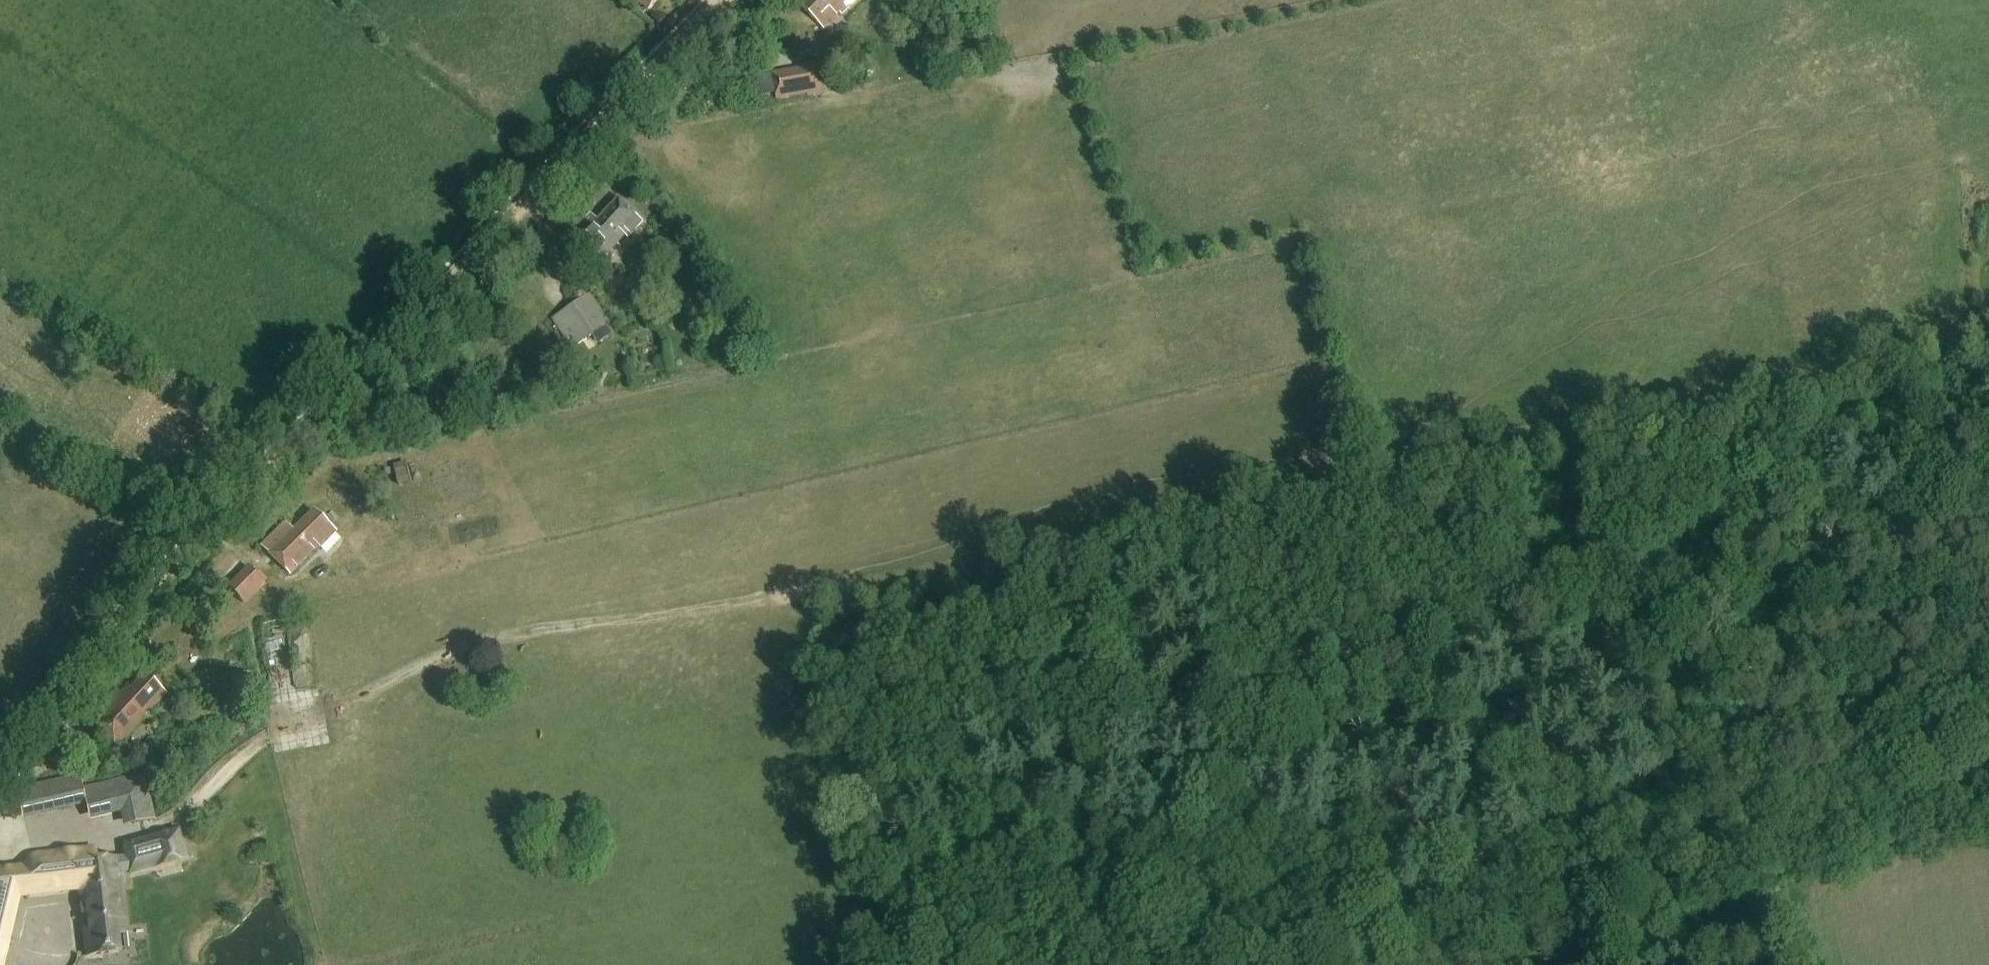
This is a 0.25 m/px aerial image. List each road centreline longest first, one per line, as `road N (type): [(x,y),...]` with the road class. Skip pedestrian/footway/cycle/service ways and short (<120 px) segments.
road 1 (track): [(0,744),(722,0)]

